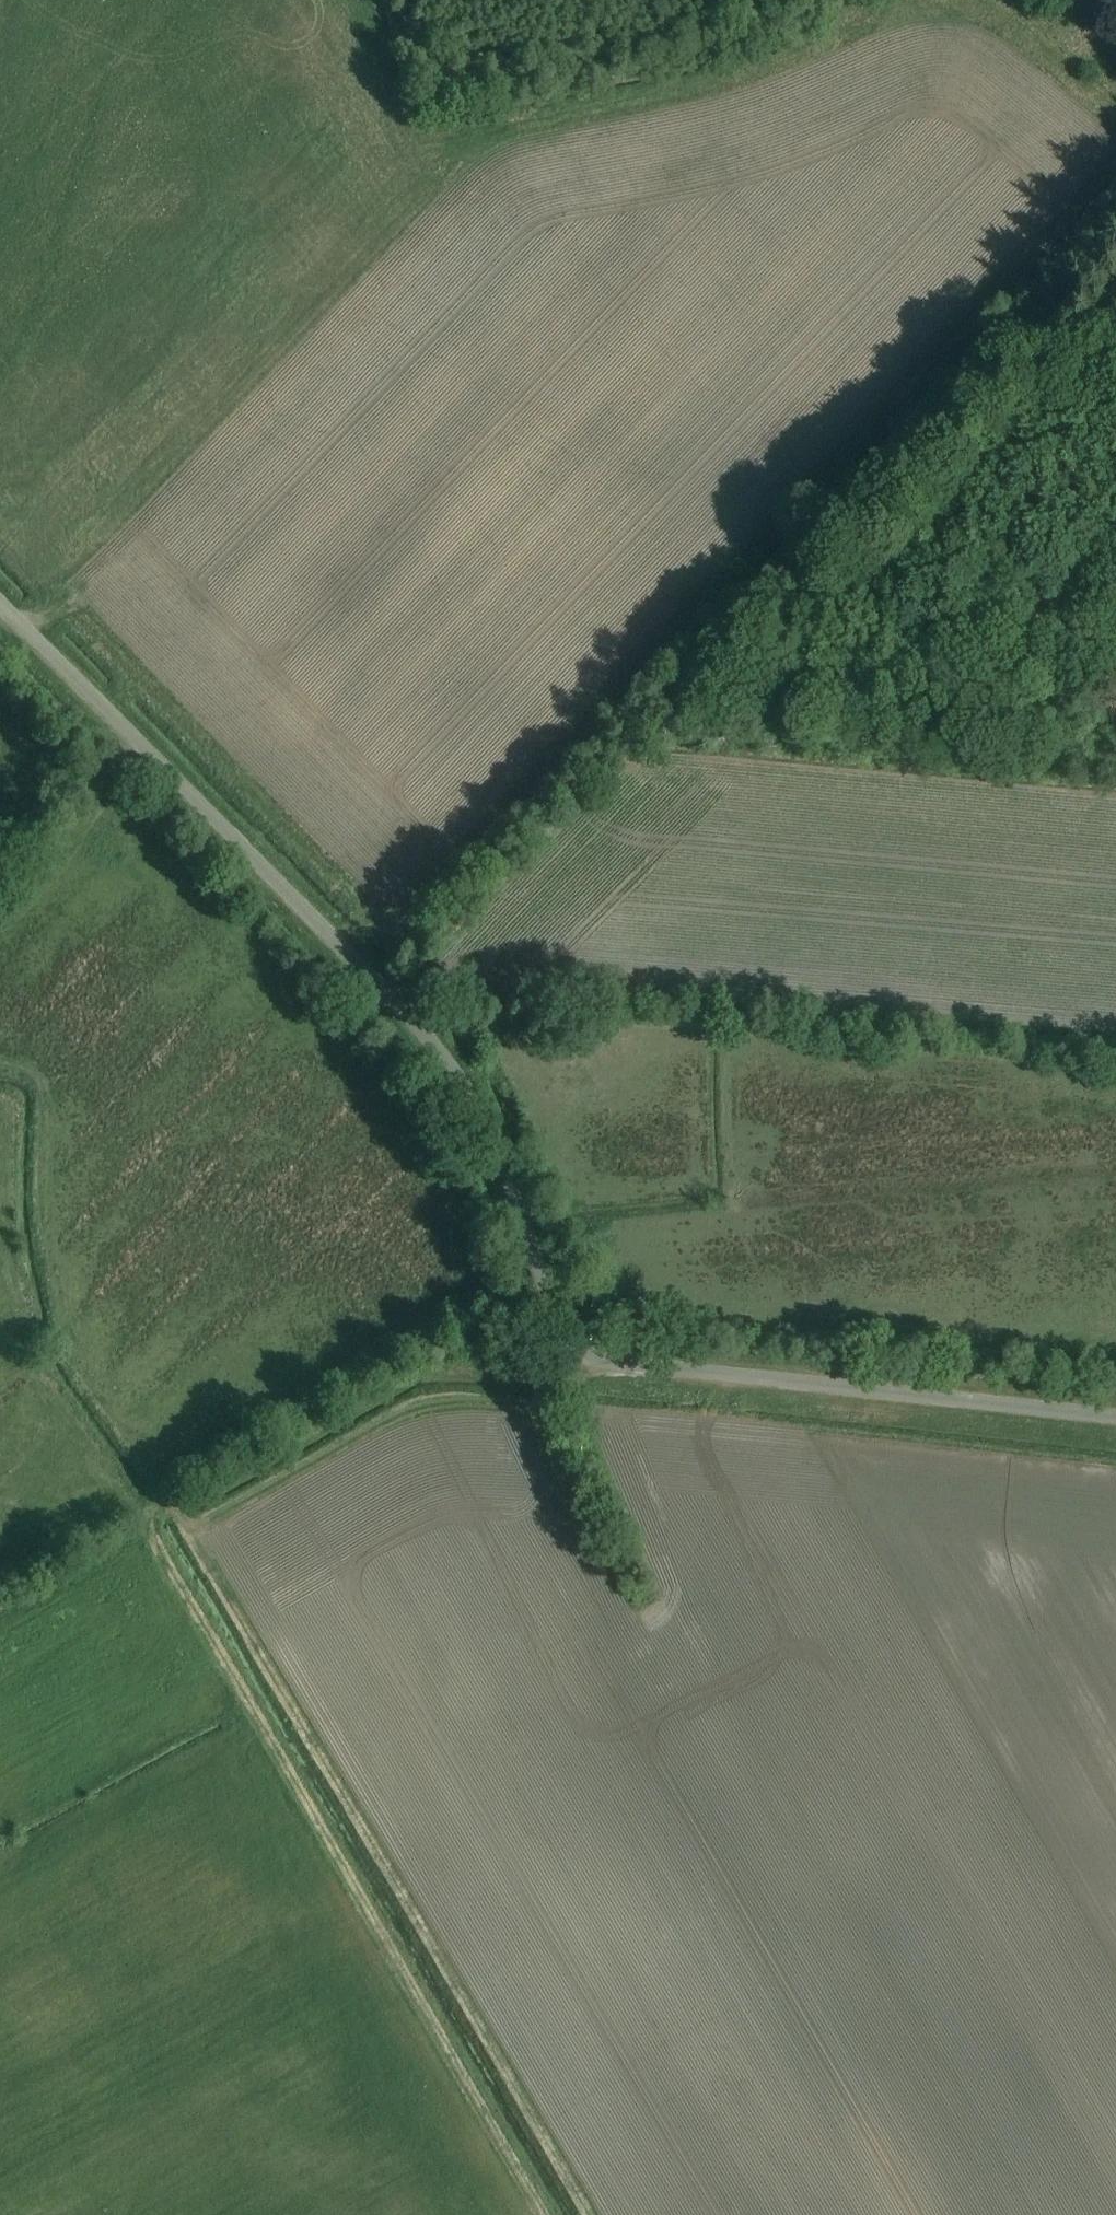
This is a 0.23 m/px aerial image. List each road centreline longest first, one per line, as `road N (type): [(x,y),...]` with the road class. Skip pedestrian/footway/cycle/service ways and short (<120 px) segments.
road 1 (unclassified): [(1115,1419),(610,1364),(580,1353),(564,1333),(489,1139),(435,1047),(0,605)]
road 2 (track): [(590,1359),(525,1399),(433,1394),(415,1401),(181,1519),(229,1619),(578,2214)]

